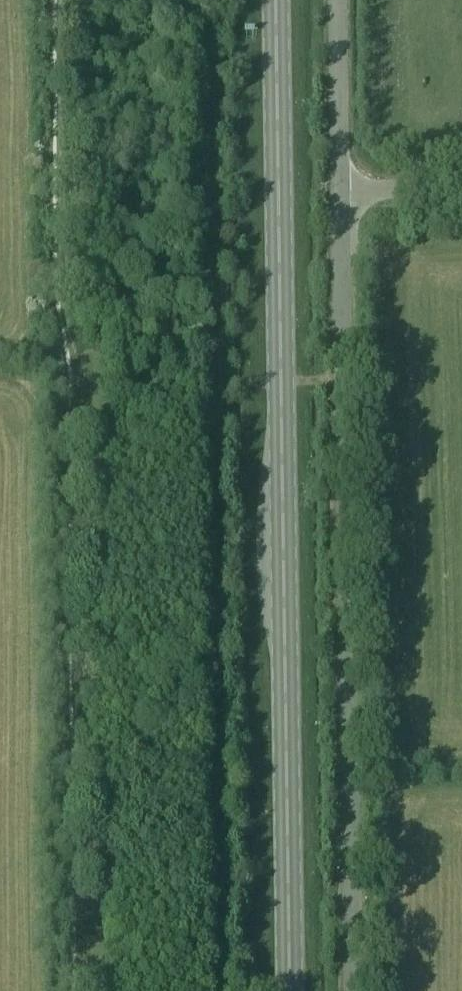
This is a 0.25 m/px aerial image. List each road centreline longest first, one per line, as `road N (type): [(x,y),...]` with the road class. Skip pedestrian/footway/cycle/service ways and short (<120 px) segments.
road 1 (primary): [(290,990),(276,0)]
road 2 (unclassified): [(353,990),(340,189)]
road 3 (unclassified): [(340,189),(338,0)]
road 4 (unclassified): [(340,189),(461,187)]

